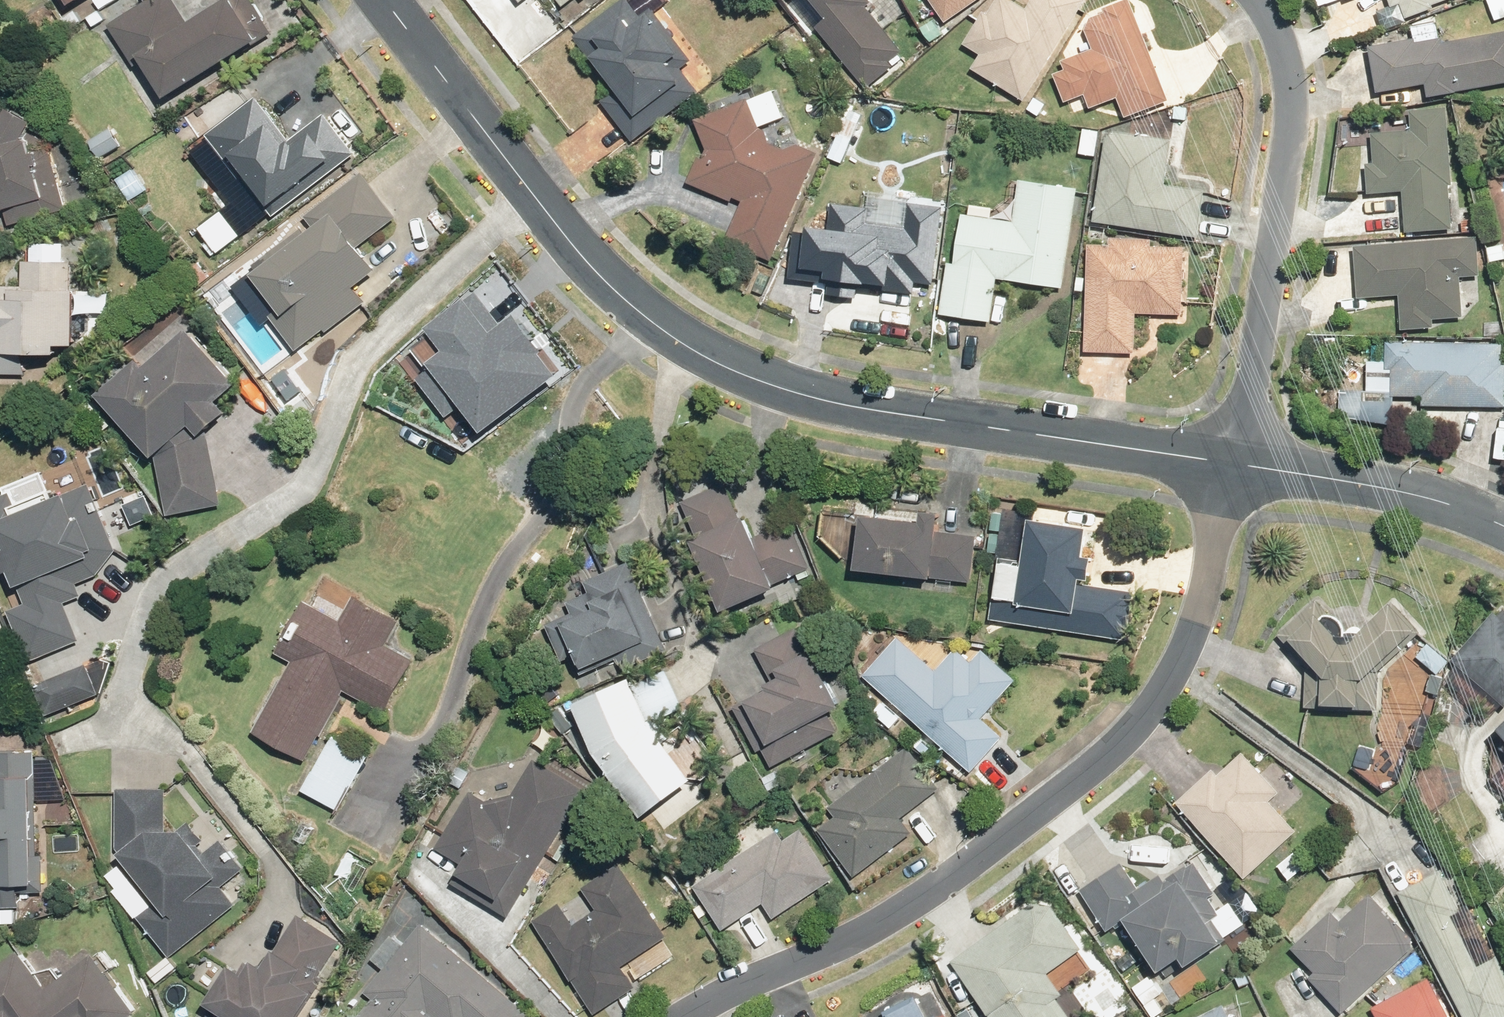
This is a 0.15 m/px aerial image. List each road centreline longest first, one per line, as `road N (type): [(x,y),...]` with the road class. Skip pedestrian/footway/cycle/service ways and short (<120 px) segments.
road 1 (residential): [(388,0),(579,253),(616,292),(714,362),(858,409),(1229,465)]
road 2 (residential): [(682,1016),(925,892),(1123,742),(1181,670),(1229,465)]
road 3 (residential): [(1229,465),(1295,106),(1288,57),(1267,0)]
road 4 (residential): [(1229,465),(1416,496),(1503,528)]

